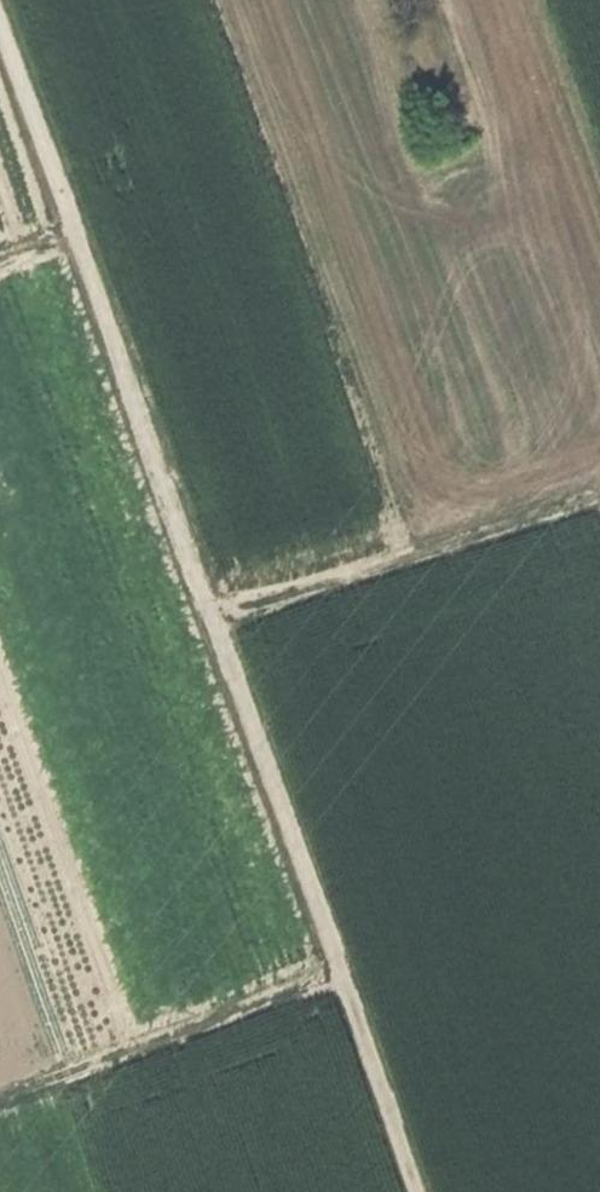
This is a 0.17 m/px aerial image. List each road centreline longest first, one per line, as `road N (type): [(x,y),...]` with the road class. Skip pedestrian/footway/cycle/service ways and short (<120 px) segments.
road 1 (track): [(2,0),(86,216),(212,616),(417,1191)]
road 2 (track): [(212,616),(599,495)]
road 3 (track): [(0,1104),(341,970)]

